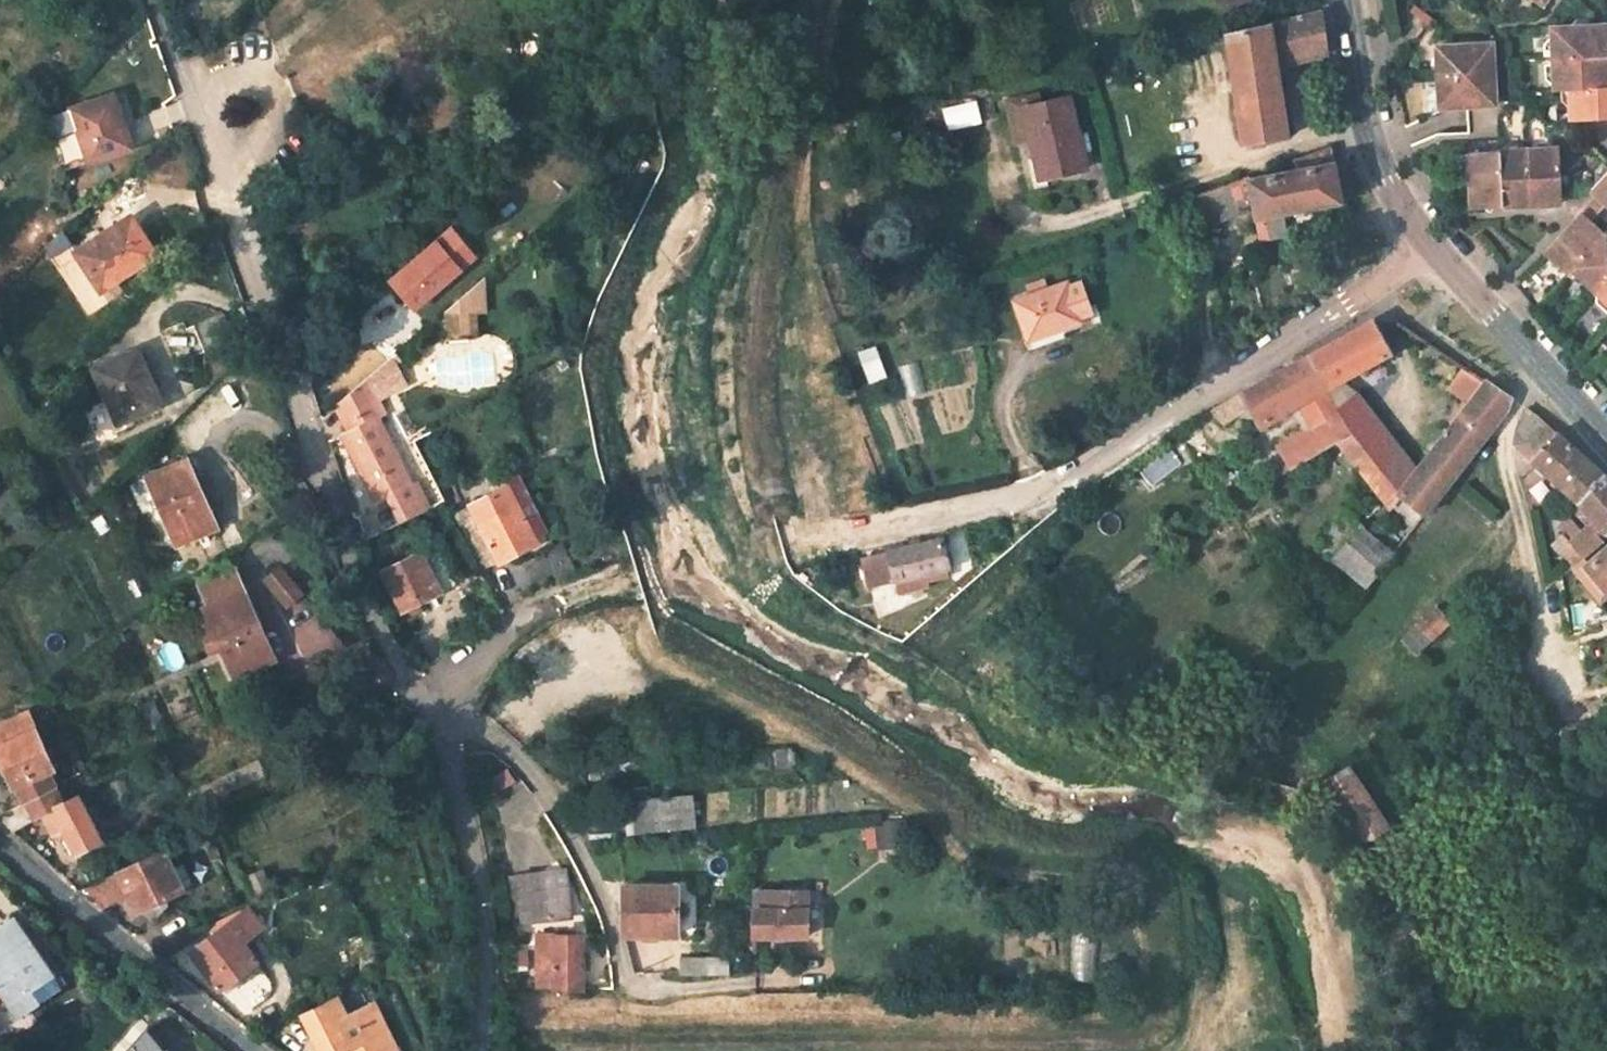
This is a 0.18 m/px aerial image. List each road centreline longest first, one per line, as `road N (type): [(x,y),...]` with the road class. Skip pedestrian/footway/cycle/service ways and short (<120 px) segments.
road 1 (residential): [(152,0),(379,625),(422,690),(461,717)]
road 2 (residential): [(824,541),(1039,494),(1434,246)]
road 3 (residential): [(478,1050),(483,952),(461,717)]
road 4 (residential): [(248,1050),(0,840)]
road 5 (unclassified): [(1345,0),(1367,133),(1434,246)]
road 6 (unclassified): [(1434,246),(1606,438)]
road 7 (residential): [(461,717),(479,661),(504,633),(554,607)]

